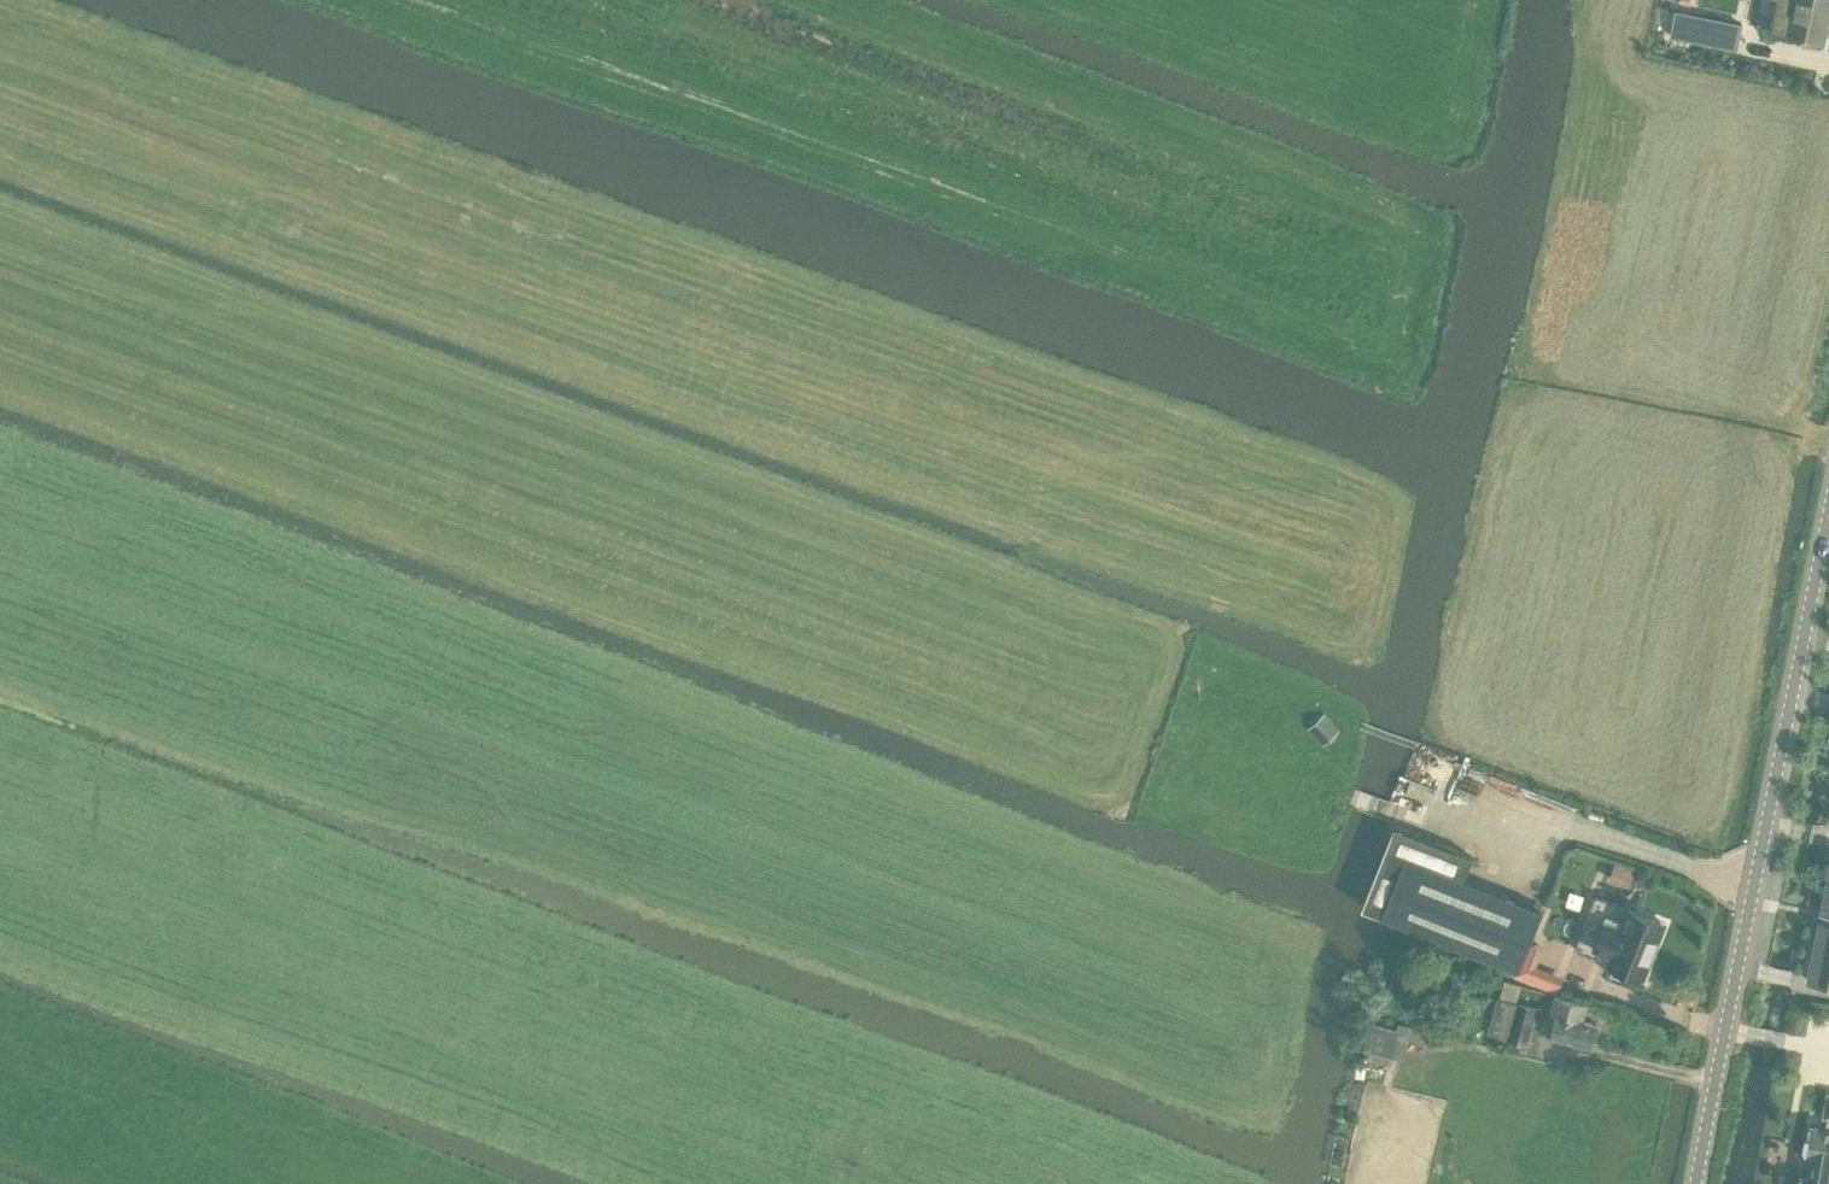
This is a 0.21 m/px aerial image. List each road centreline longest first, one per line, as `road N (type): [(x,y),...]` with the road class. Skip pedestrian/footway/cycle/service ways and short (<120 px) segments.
road 1 (tertiary): [(1696,1183),(1828,515)]

